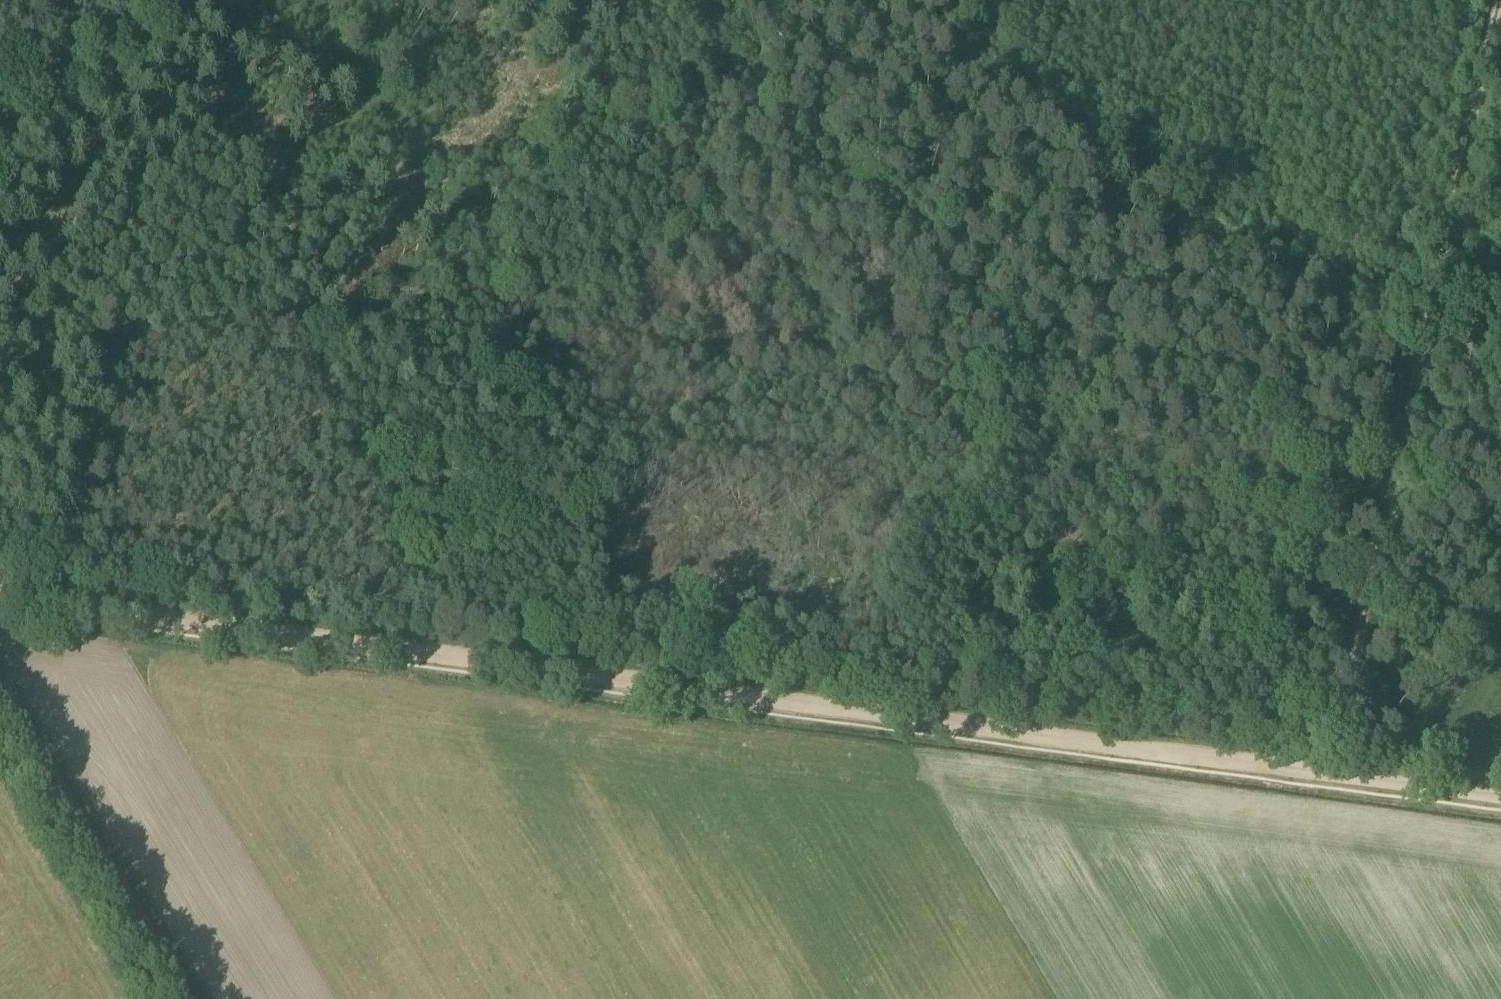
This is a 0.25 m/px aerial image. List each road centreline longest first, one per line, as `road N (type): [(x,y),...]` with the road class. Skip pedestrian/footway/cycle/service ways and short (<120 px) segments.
road 1 (track): [(0,591),(77,610),(1500,800)]
road 2 (track): [(953,0),(974,33),(1133,199),(1439,299)]

